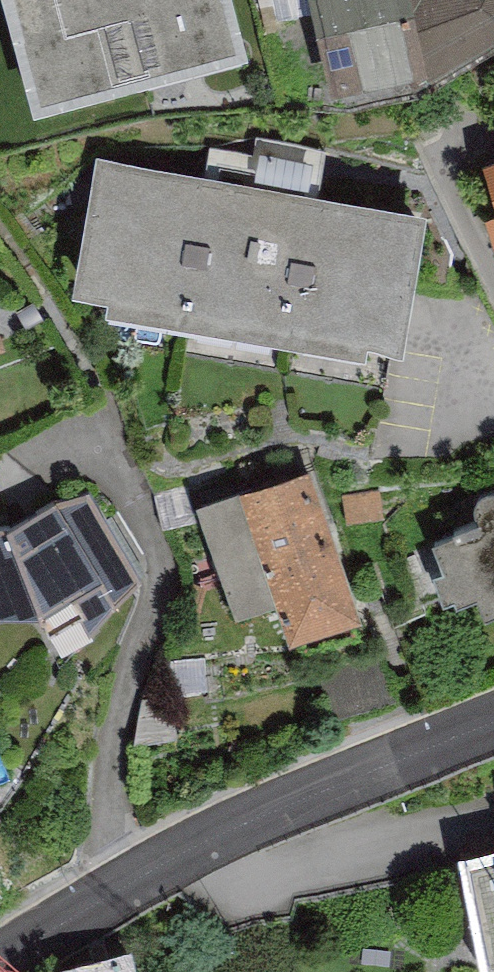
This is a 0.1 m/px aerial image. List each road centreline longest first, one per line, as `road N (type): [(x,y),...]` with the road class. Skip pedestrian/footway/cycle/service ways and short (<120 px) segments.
road 1 (secondary): [(0,960),(107,893),(307,796),(493,720)]

